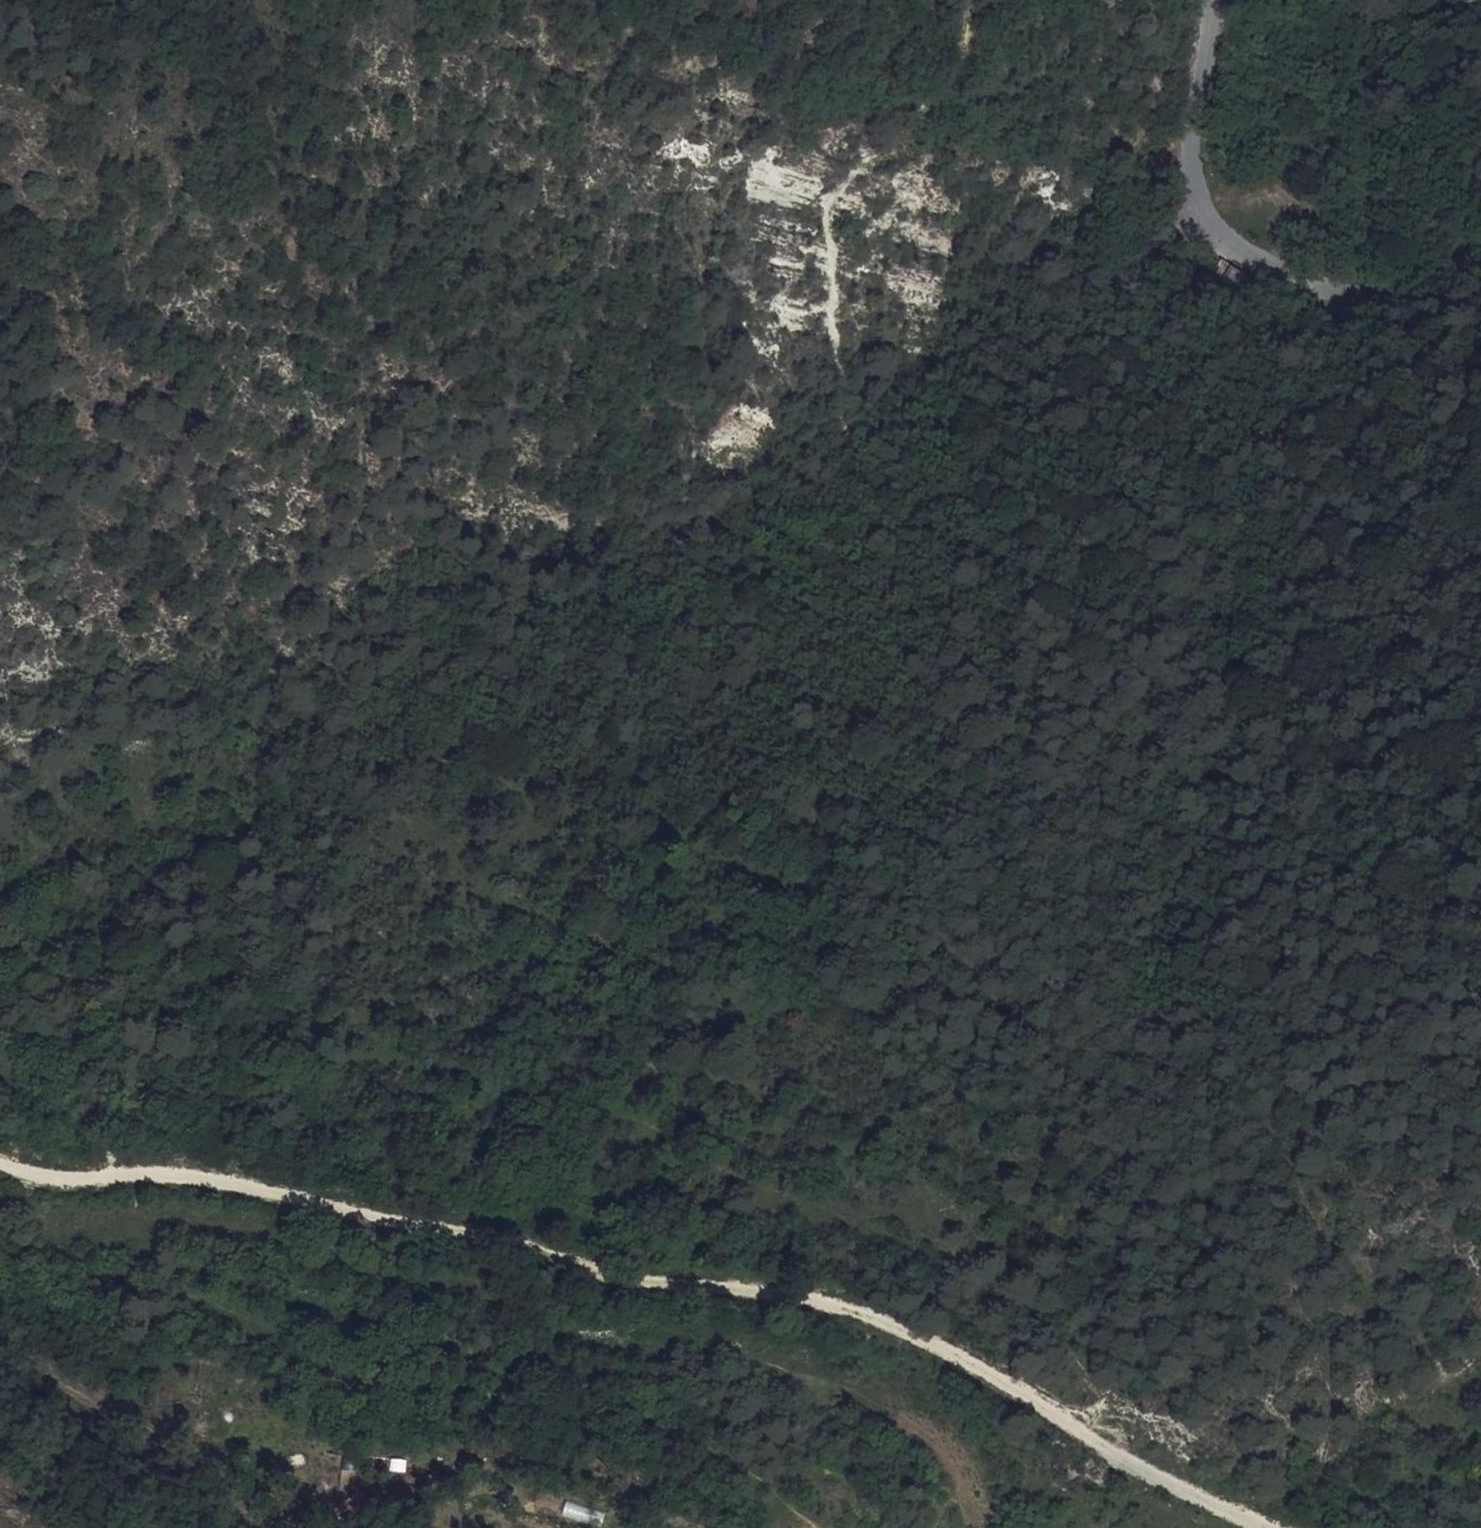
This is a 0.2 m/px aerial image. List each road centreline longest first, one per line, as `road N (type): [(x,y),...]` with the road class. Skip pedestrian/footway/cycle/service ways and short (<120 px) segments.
road 1 (track): [(1261,1527),(883,1323),(575,1266),(173,1174),(55,1181),(0,1166)]
road 2 (unclassified): [(1217,0),(1189,138),(1207,225),(1245,256),(1310,289),(1387,296),(1480,268)]

